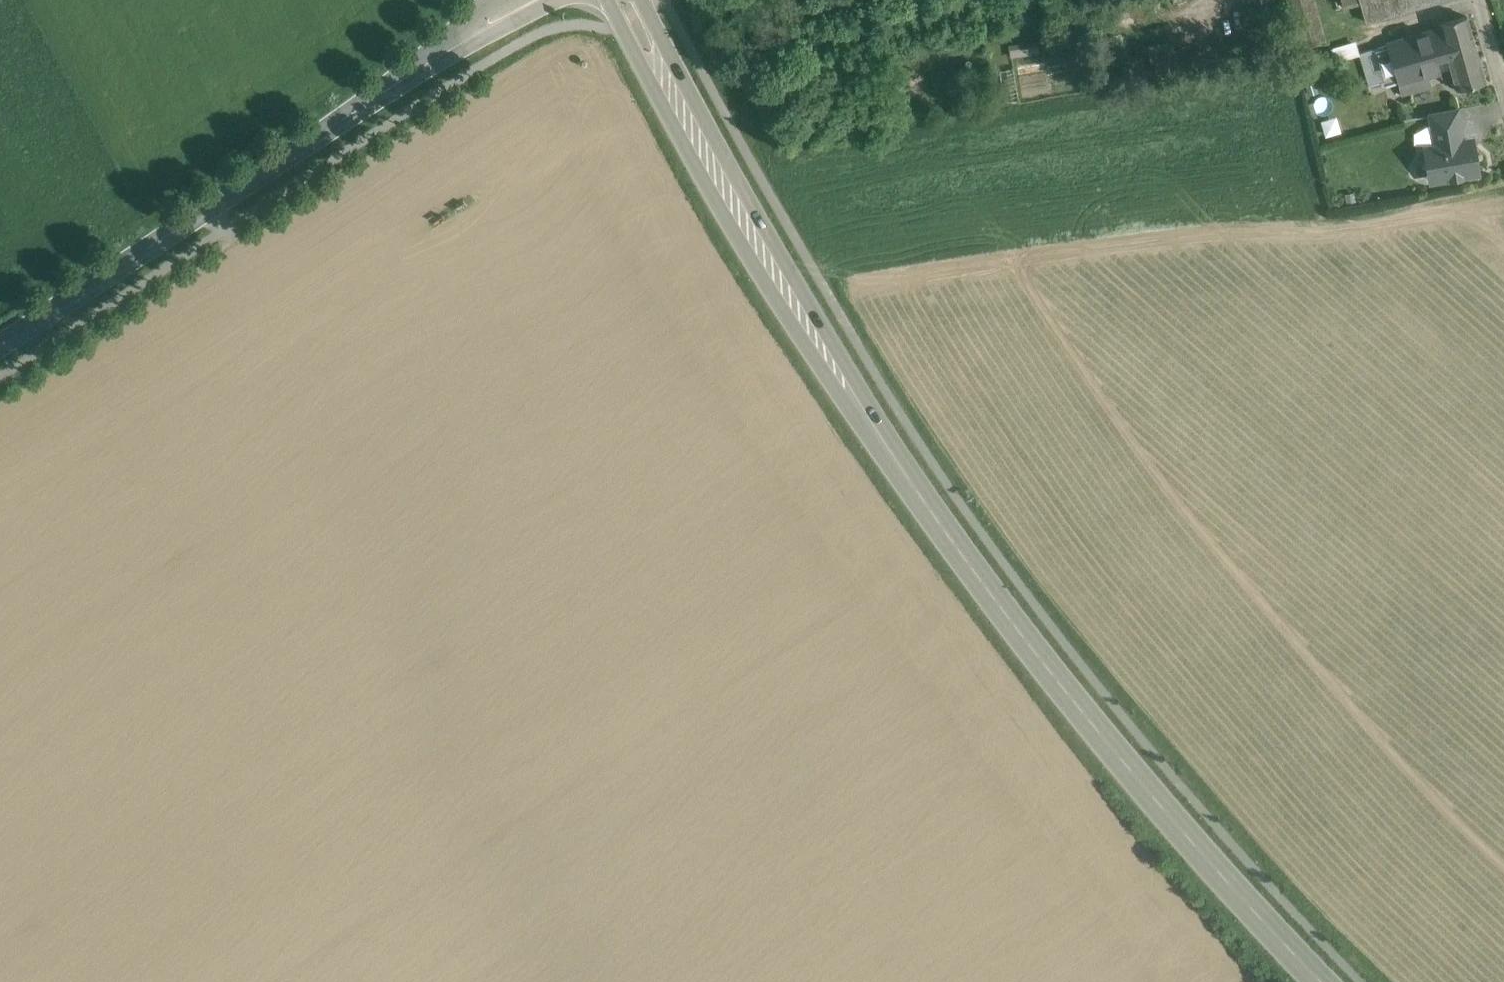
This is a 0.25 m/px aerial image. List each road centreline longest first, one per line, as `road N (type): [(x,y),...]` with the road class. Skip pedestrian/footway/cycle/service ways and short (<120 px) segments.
road 1 (primary): [(1323,981),(1031,649),(908,474),(772,274),(629,0)]
road 2 (tertiary): [(481,31),(0,352)]

